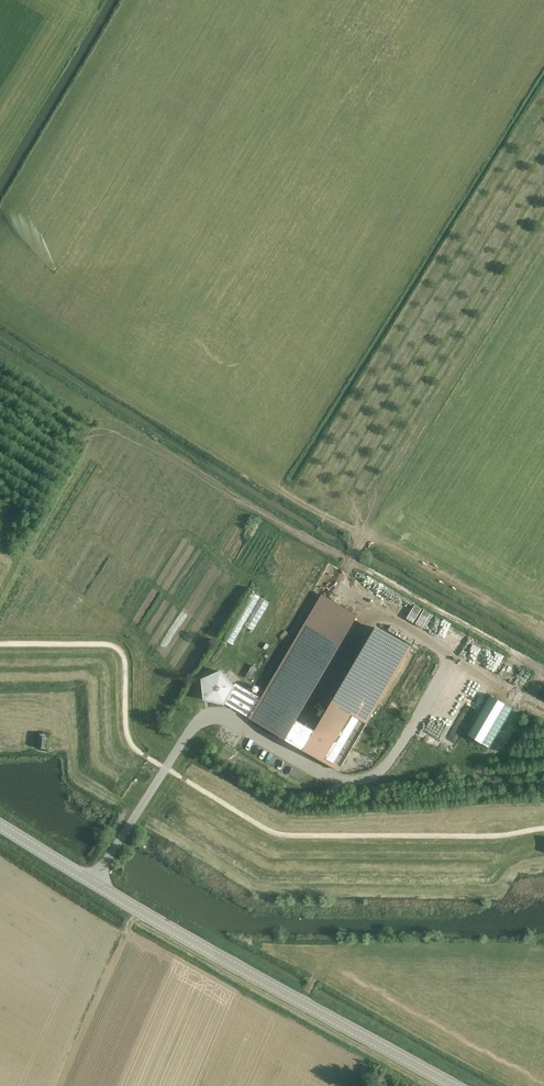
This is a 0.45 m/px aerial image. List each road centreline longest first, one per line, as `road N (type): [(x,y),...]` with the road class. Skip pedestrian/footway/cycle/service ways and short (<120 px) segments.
road 1 (tertiary): [(453,1085),(170,930),(0,824)]

